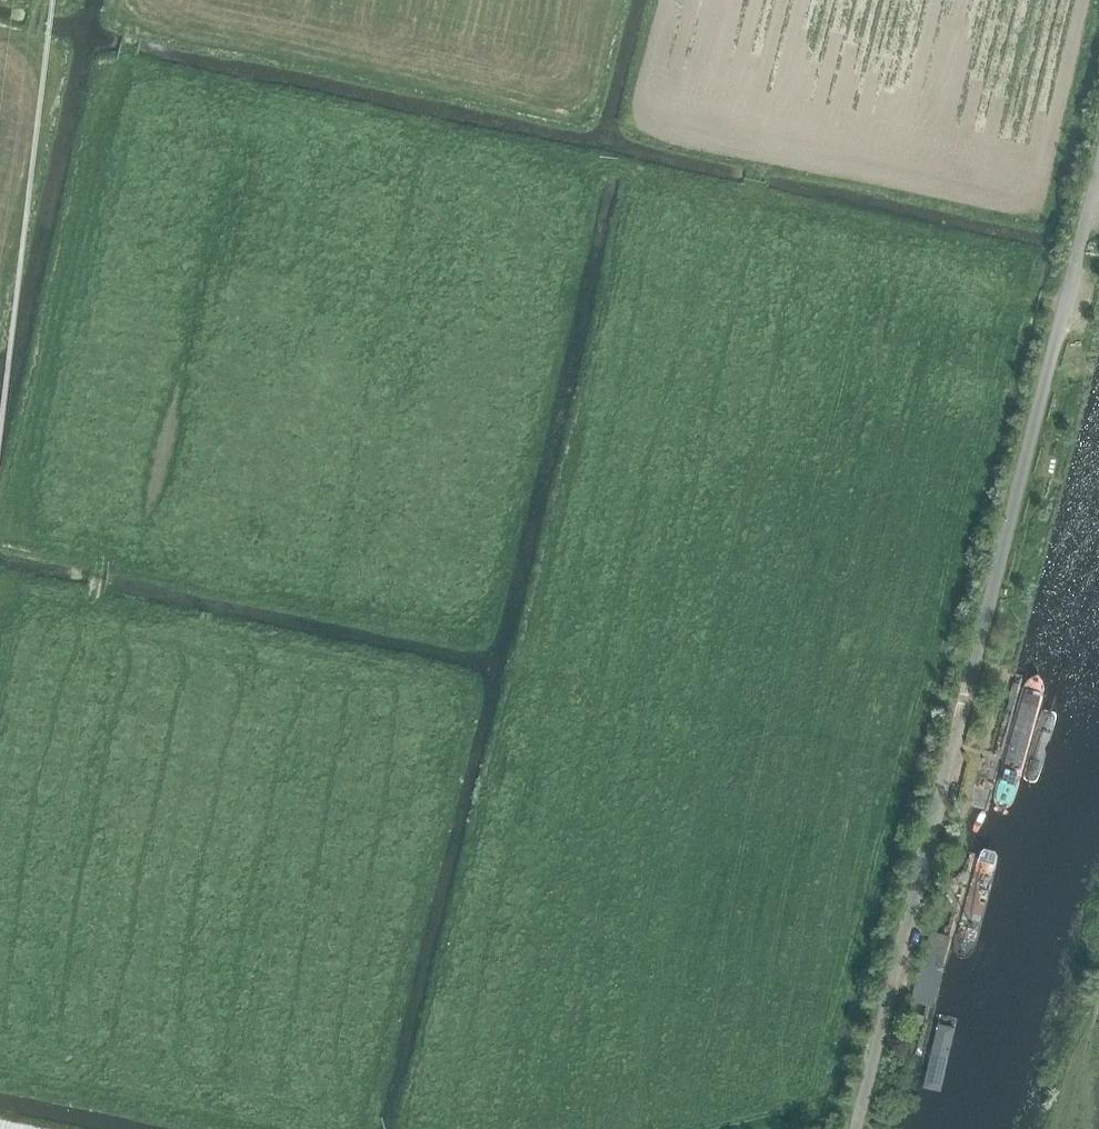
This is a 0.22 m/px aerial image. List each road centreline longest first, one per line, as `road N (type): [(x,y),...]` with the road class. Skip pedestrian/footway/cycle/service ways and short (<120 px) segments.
road 1 (unclassified): [(854,1128),(1098,154)]

